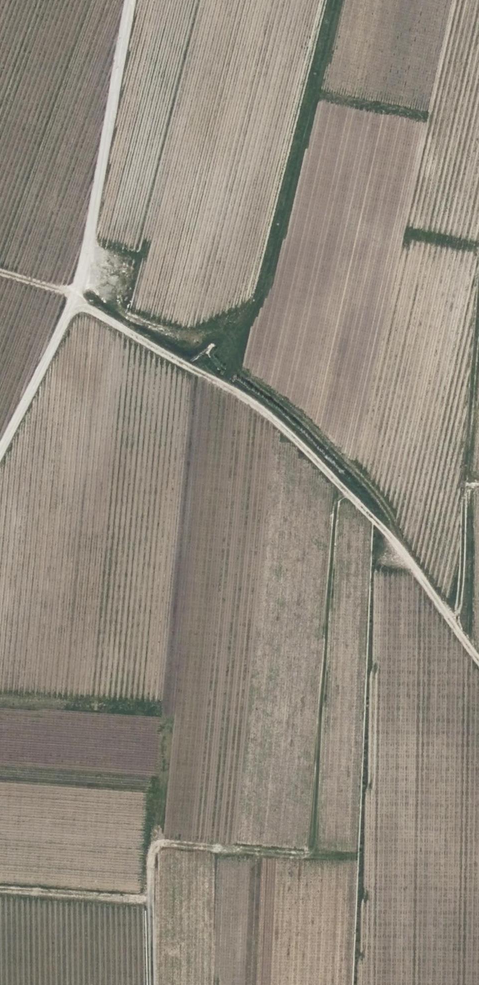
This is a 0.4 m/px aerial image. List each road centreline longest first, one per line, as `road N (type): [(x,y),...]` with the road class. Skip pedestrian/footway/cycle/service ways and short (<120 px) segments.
road 1 (track): [(75,302),(261,412),(359,503),(478,659)]
road 2 (track): [(132,0),(81,283),(55,362),(0,463)]

